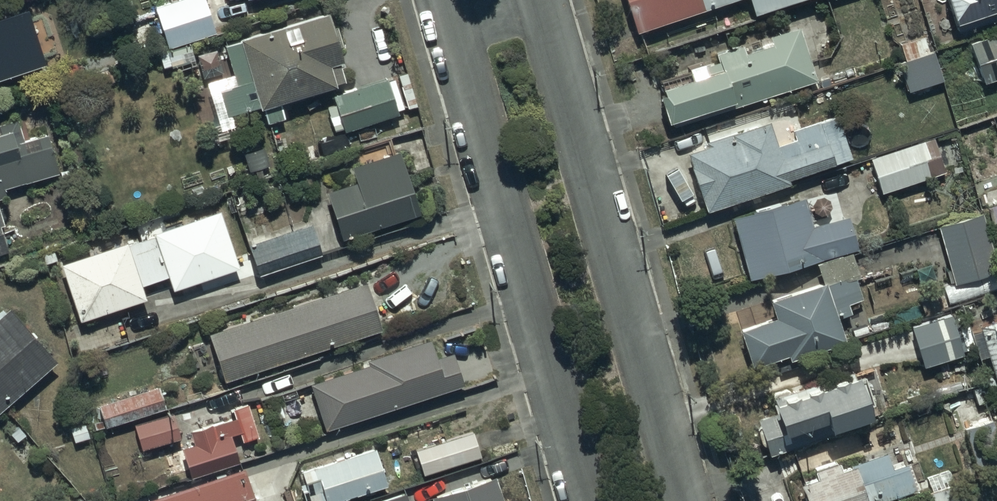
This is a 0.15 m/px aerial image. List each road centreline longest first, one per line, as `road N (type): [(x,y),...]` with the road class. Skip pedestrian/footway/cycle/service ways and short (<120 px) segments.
road 1 (residential): [(584,500),(439,0)]
road 2 (residential): [(537,0),(682,500)]

